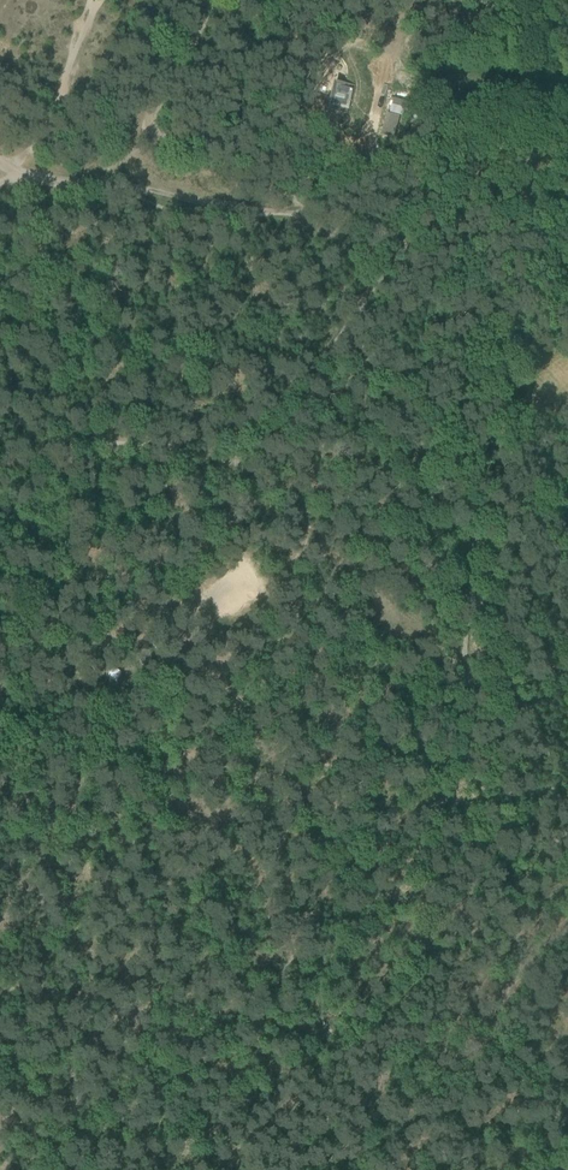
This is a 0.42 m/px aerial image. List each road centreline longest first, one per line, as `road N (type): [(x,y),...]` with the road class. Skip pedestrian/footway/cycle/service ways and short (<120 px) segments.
road 1 (track): [(567,813),(207,1169)]
road 2 (track): [(408,237),(307,199),(243,201),(0,170)]
road 3 (track): [(307,199),(188,156),(147,129)]
road 4 (track): [(567,308),(485,259),(408,237)]
road 5 (track): [(147,129),(220,0)]

